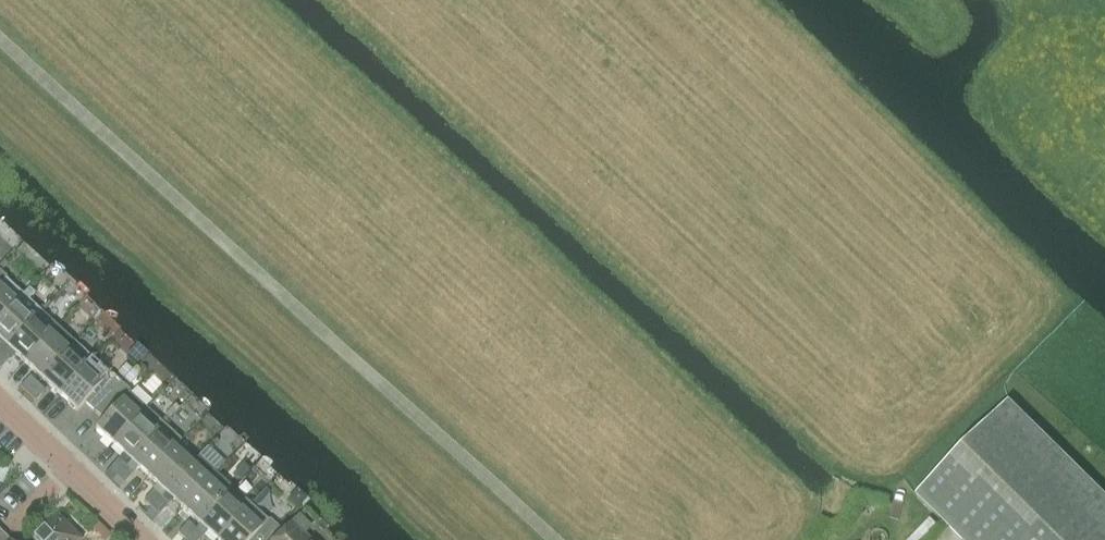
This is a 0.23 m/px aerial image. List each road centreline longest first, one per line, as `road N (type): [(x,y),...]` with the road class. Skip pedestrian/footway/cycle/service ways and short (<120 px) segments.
road 1 (track): [(553,539),(0,40)]
road 2 (residential): [(138,539),(0,408)]

